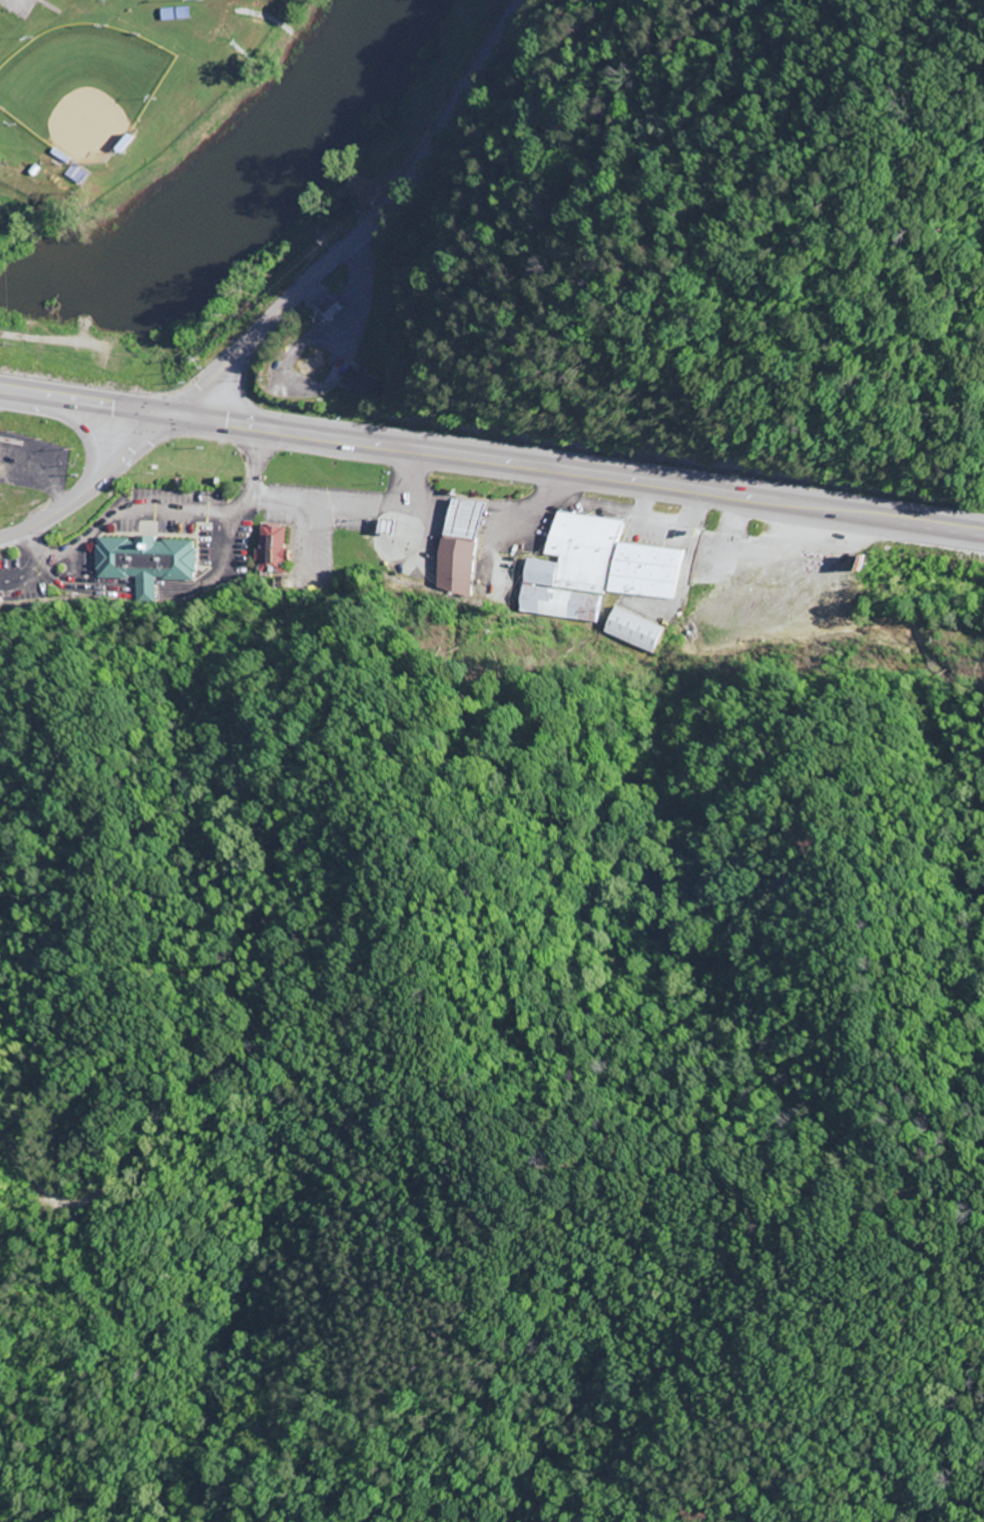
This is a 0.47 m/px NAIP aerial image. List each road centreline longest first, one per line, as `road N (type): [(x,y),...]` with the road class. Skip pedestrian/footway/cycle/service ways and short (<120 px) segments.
road 1 (trunk): [(983,531),(166,415)]
road 2 (secondary): [(166,415),(213,380),(385,210),(435,144),(519,0)]
road 3 (tertiary): [(0,539),(59,513),(166,415)]
road 4 (trunk): [(166,415),(0,389)]

